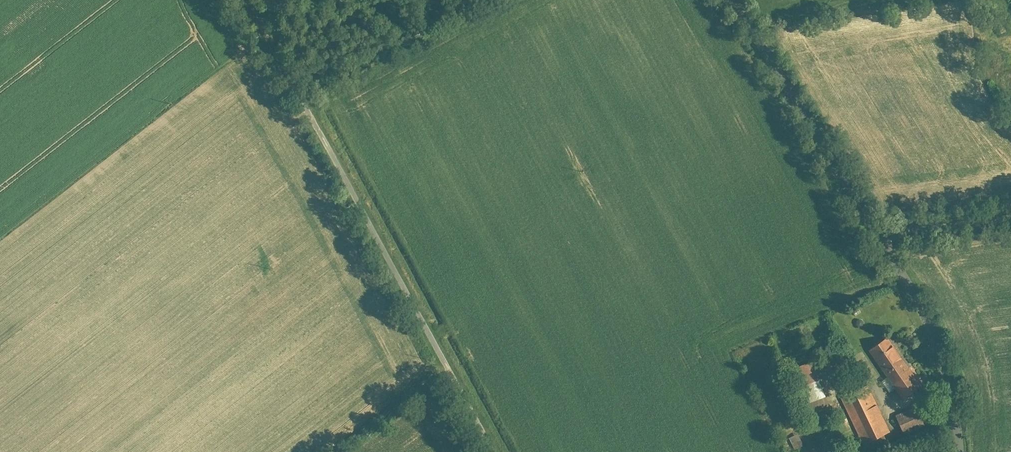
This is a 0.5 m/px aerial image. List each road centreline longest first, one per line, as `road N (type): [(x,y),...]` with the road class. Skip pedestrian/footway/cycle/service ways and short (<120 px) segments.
road 1 (unclassified): [(495,451),(241,0)]
road 2 (unclassified): [(729,0),(834,143),(880,224)]
road 3 (unclassified): [(880,224),(943,374),(953,451)]
road 4 (unclassified): [(1010,220),(880,224)]

